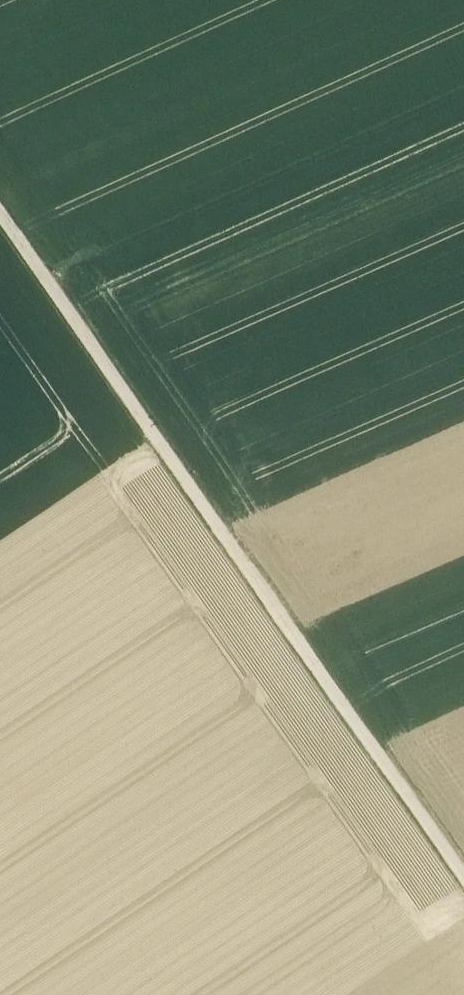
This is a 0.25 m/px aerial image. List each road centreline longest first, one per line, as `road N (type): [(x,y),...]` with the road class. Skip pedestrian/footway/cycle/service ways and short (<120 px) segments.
road 1 (track): [(463,853),(0,198)]

